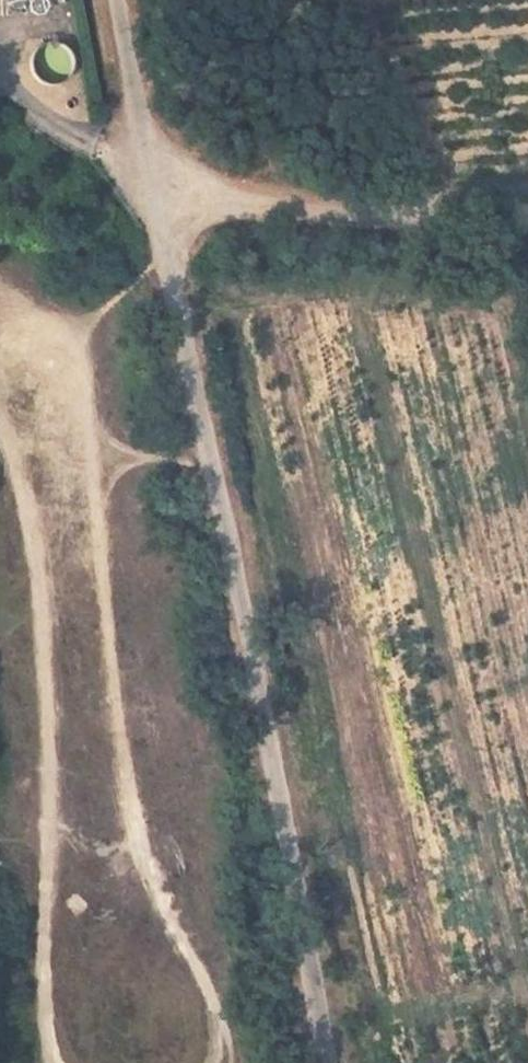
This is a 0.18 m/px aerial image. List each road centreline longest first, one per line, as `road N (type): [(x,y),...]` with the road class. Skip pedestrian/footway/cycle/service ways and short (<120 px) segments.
road 1 (unclassified): [(121,0),(325,1062)]
road 2 (track): [(39,1062),(46,1004),(23,670),(33,608),(0,481)]
road 3 (track): [(156,176),(327,219),(527,219)]

